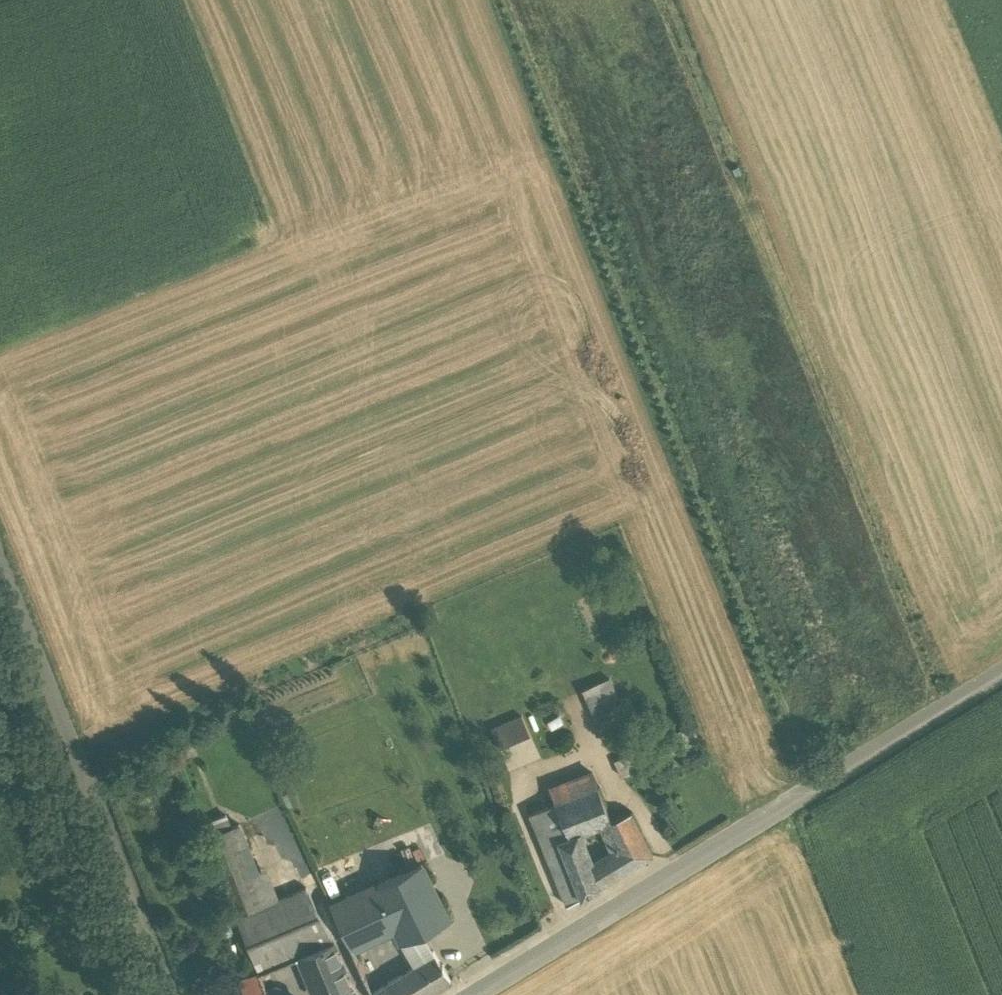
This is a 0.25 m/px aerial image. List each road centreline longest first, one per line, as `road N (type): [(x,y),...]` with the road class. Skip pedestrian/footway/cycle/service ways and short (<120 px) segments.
road 1 (unclassified): [(1001,674),(476,994)]
road 2 (unclassified): [(173,994),(0,523)]

